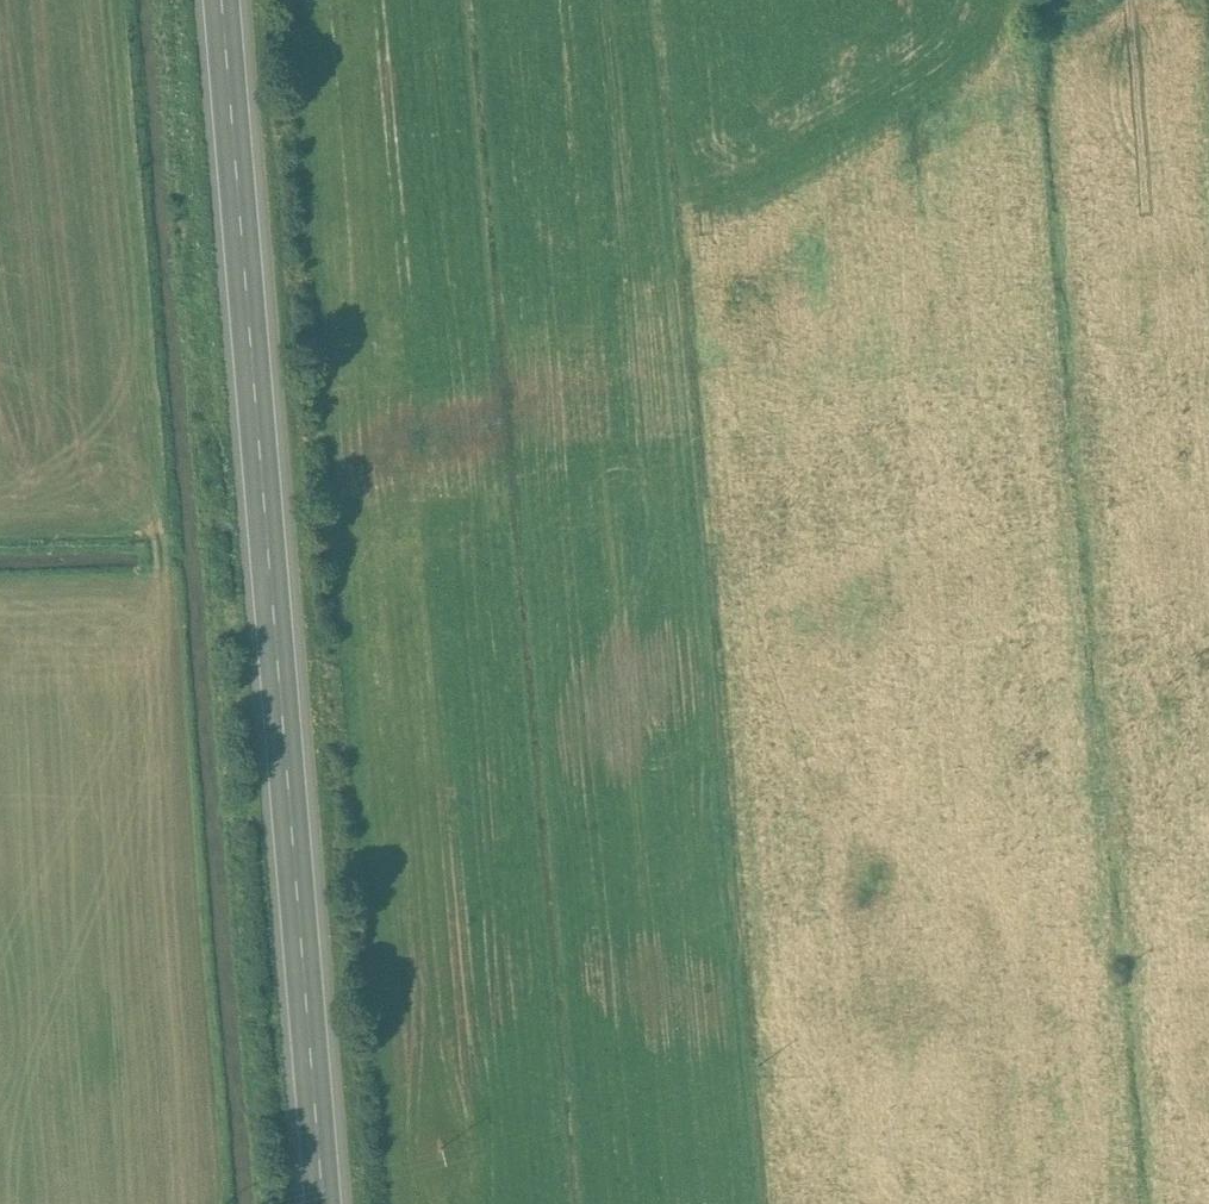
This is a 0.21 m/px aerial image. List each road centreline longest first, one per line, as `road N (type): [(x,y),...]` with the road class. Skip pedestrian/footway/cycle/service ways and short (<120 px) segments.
road 1 (primary): [(323,1203),(224,0)]

